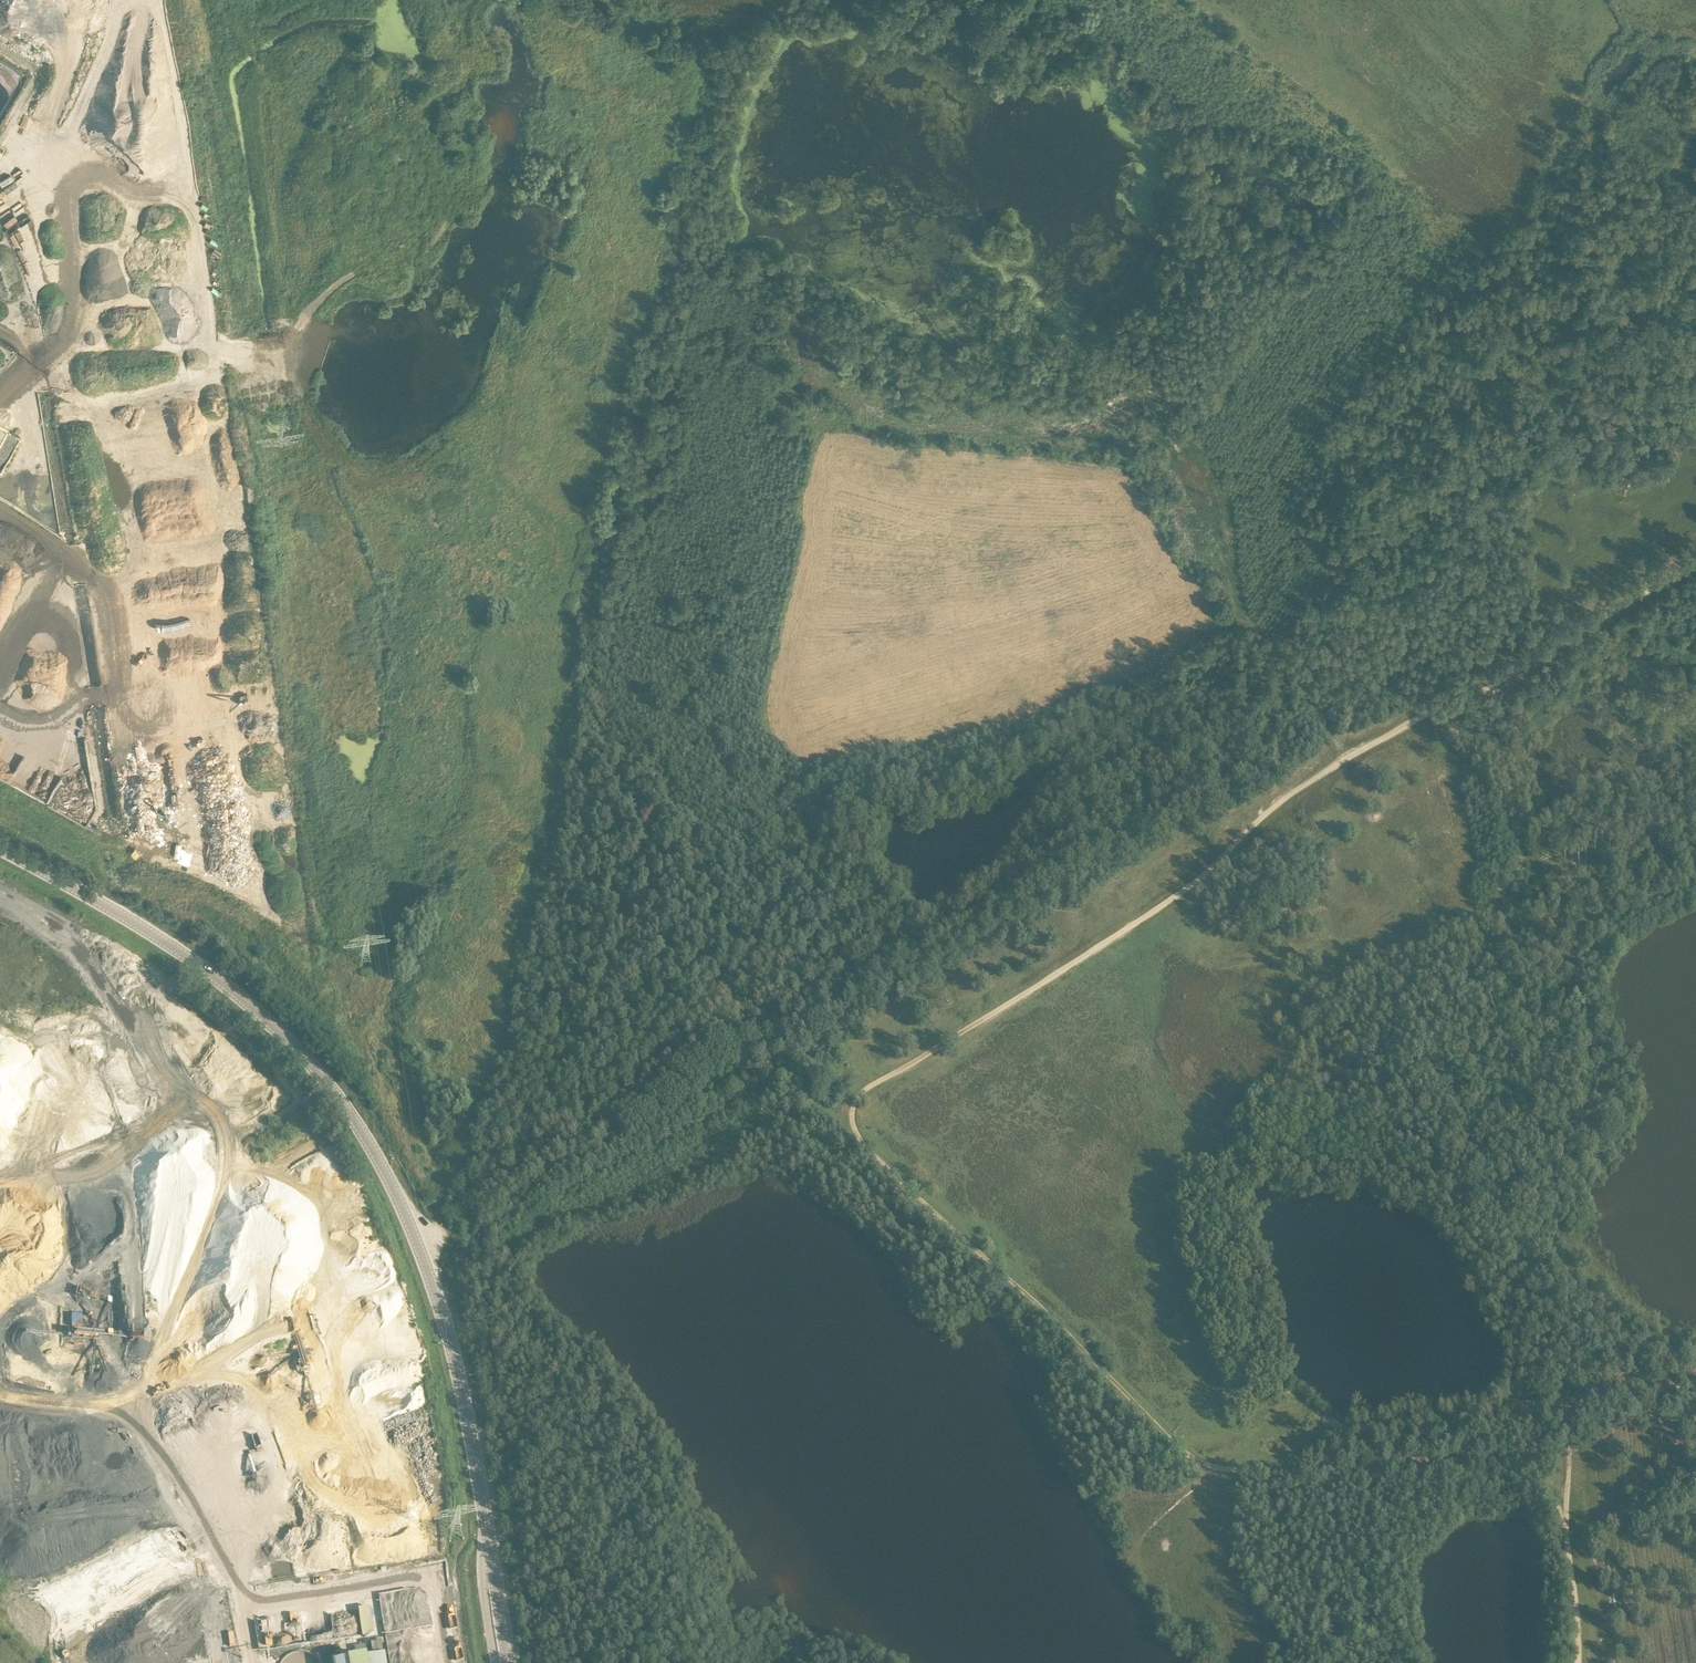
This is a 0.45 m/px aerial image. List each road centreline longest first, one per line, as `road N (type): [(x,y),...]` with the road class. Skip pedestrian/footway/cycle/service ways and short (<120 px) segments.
road 1 (track): [(1563,1513),(1554,1488),(1518,1469),(1328,1476),(1213,1468),(1113,1385),(869,1156),(854,1130),(854,1112),(874,1088),(1164,911),(1295,798),(1695,557)]
road 2 (tertiary): [(507,1662),(440,1309),(397,1193),(354,1119),(300,1053),(220,981),(0,848)]
road 3 (track): [(1563,1513),(1573,1438),(1592,1407),(1695,1392)]
road 4 (track): [(1577,1662),(1563,1513)]

